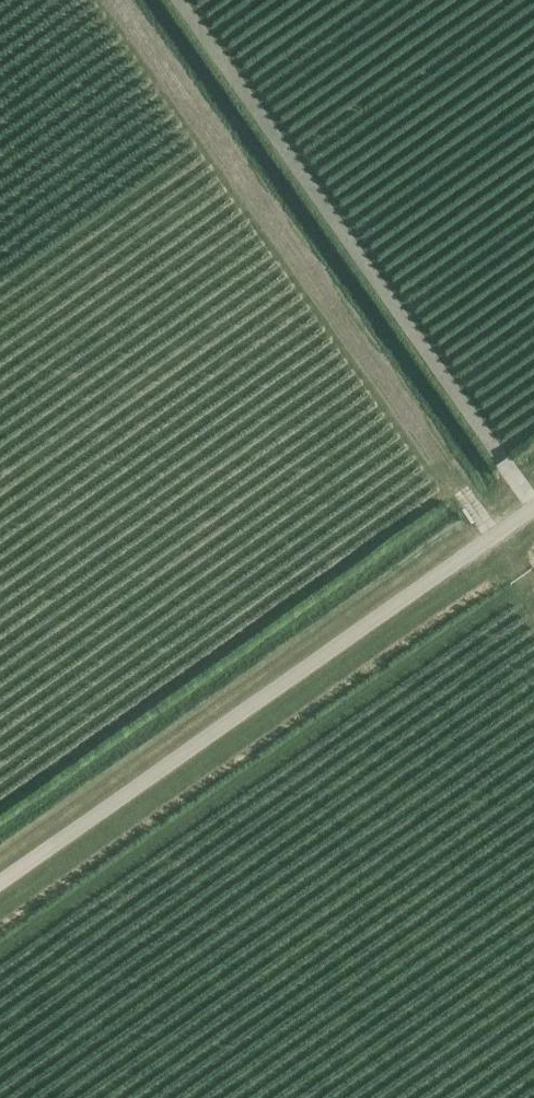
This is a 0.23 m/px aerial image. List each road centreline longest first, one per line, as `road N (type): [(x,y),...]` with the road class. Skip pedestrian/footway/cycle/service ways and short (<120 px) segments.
road 1 (unclassified): [(533,500),(0,874)]

